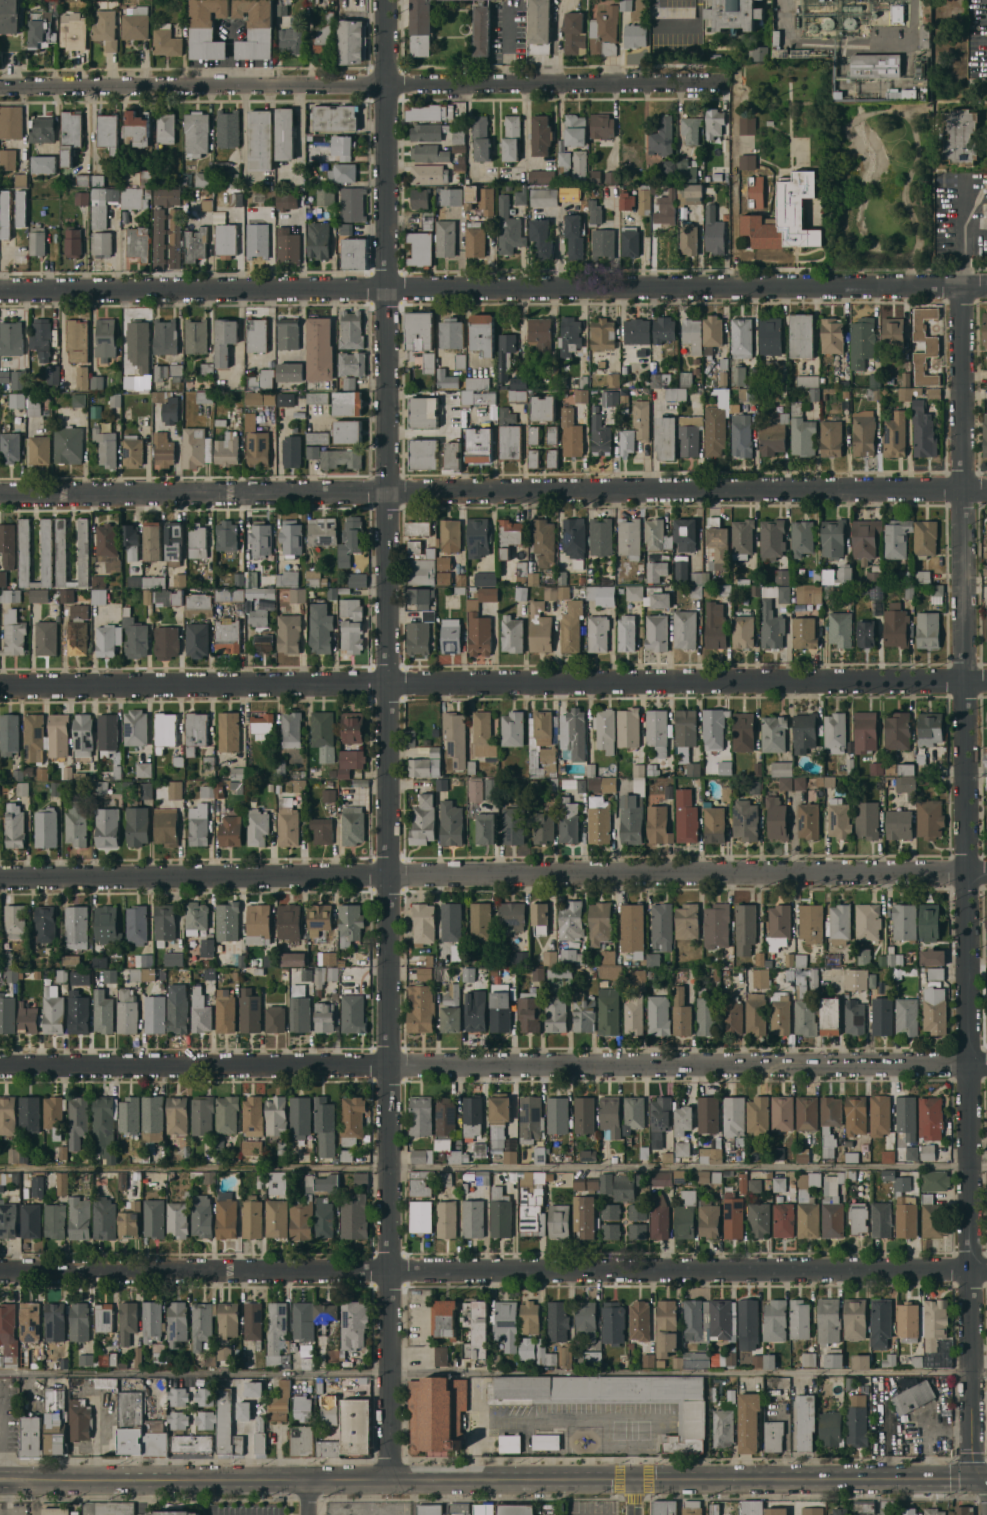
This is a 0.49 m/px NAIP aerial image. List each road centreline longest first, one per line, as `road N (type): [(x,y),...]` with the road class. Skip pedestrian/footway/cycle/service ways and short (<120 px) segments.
road 1 (residential): [(963,488),(973,1478)]
road 2 (residential): [(386,489),(387,1479)]
road 3 (residential): [(986,282),(0,290)]
road 4 (residential): [(986,871),(0,877)]
road 5 (residential): [(986,488),(0,493)]
road 6 (residential): [(986,681),(0,686)]
road 7 (residential): [(986,1063),(0,1064)]
road 8 (secondary): [(0,1479),(986,1478)]
road 9 (residential): [(727,82),(0,82)]
road 10 (residential): [(986,1269),(387,1270)]
road 11 (residential): [(386,0),(386,489)]
road 12 (residential): [(387,1270),(0,1270)]
road 13 (residential): [(963,282),(963,488)]

